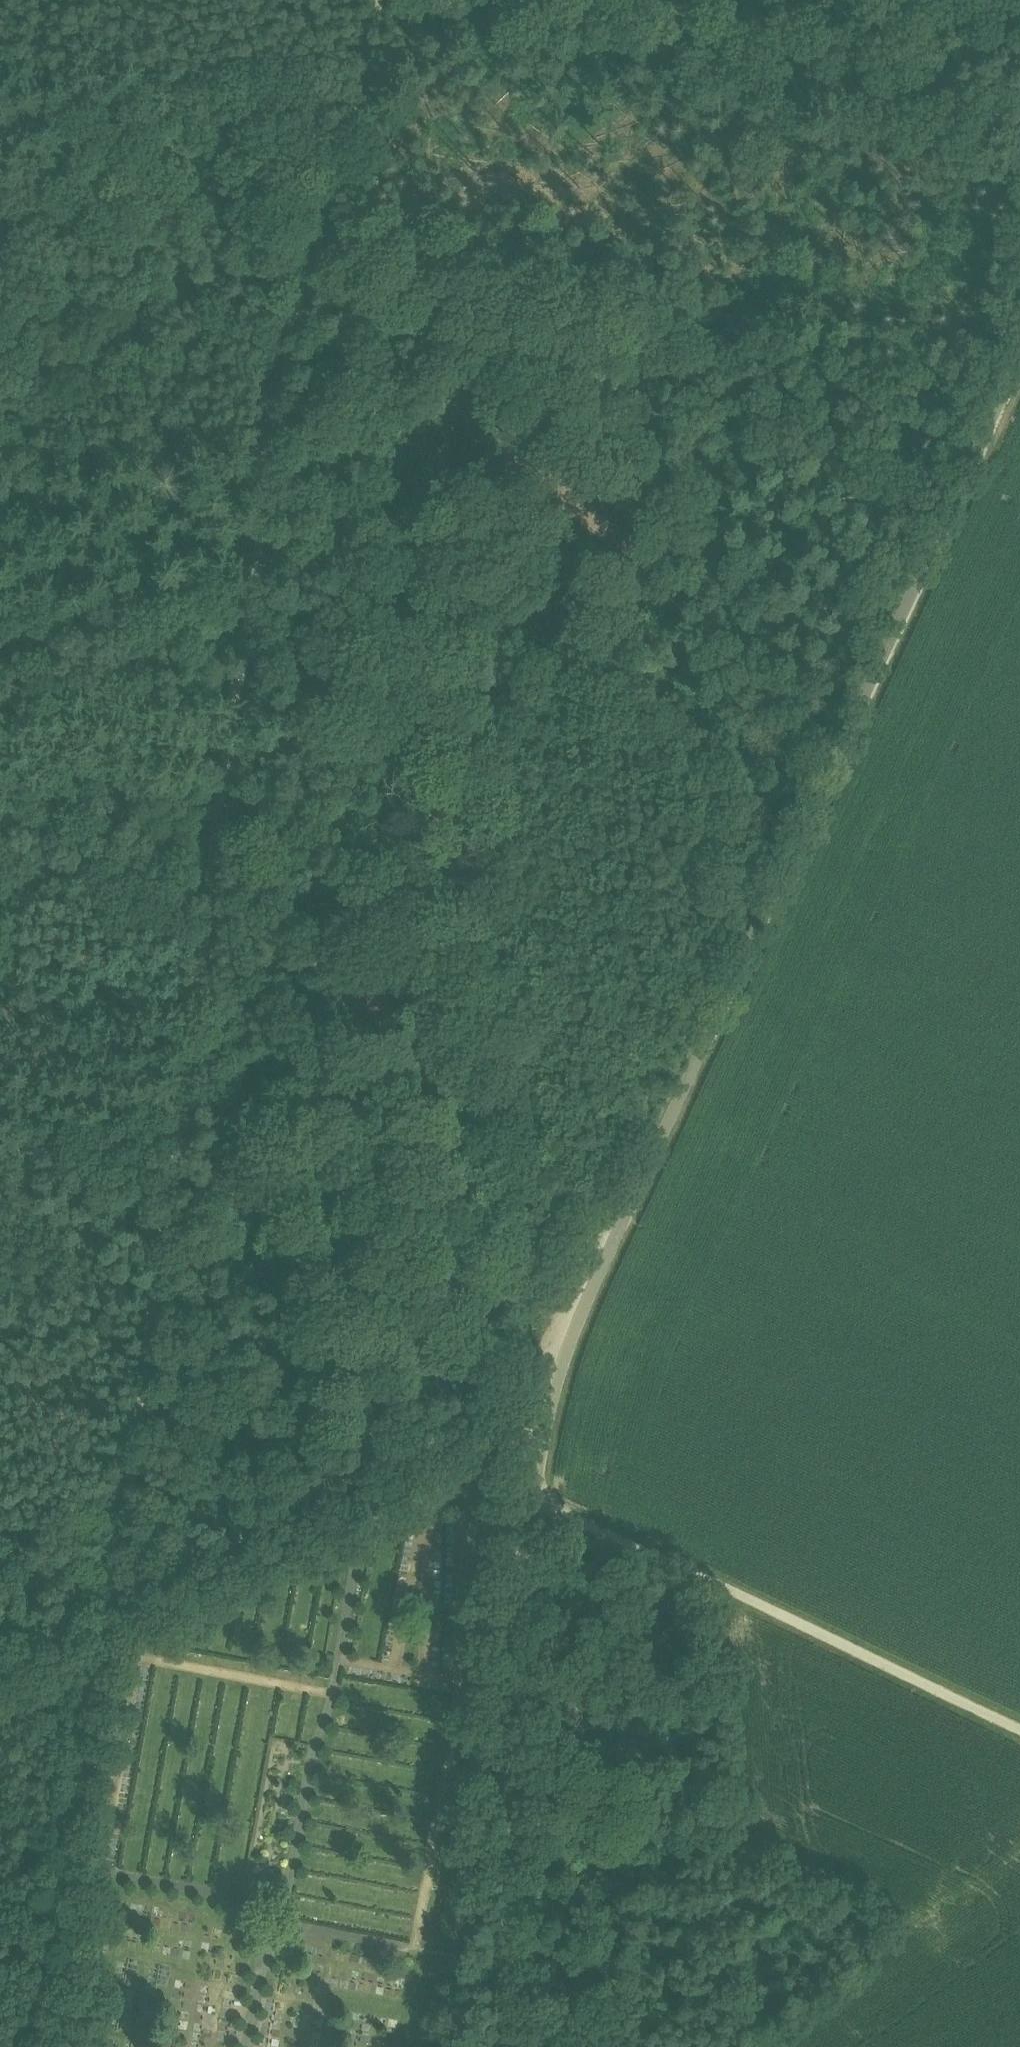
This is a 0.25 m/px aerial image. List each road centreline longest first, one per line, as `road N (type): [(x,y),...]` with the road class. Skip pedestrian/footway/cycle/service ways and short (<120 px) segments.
road 1 (track): [(31,2046),(119,1589),(192,1101),(270,450),(322,228)]
road 2 (unclassified): [(504,2046),(527,1544),(540,1440),(562,1367),(1019,359)]
road 3 (track): [(532,1494),(1019,1731)]
road 4 (track): [(322,228),(381,0)]

